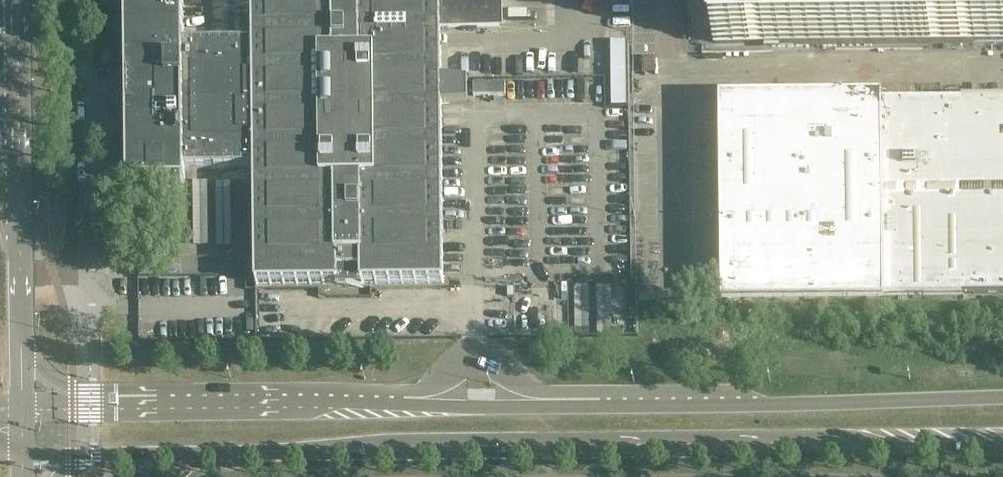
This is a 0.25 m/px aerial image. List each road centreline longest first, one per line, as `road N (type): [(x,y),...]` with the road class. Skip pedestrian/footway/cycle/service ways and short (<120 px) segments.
road 1 (secondary): [(90,456),(1002,449)]
road 2 (secondary): [(1002,397),(536,404)]
road 3 (secondary): [(22,341),(15,0)]
road 4 (secondary): [(407,406),(74,407)]
road 5 (unclassified): [(536,404),(479,355),(407,406)]
road 6 (secondary): [(536,404),(407,406)]

